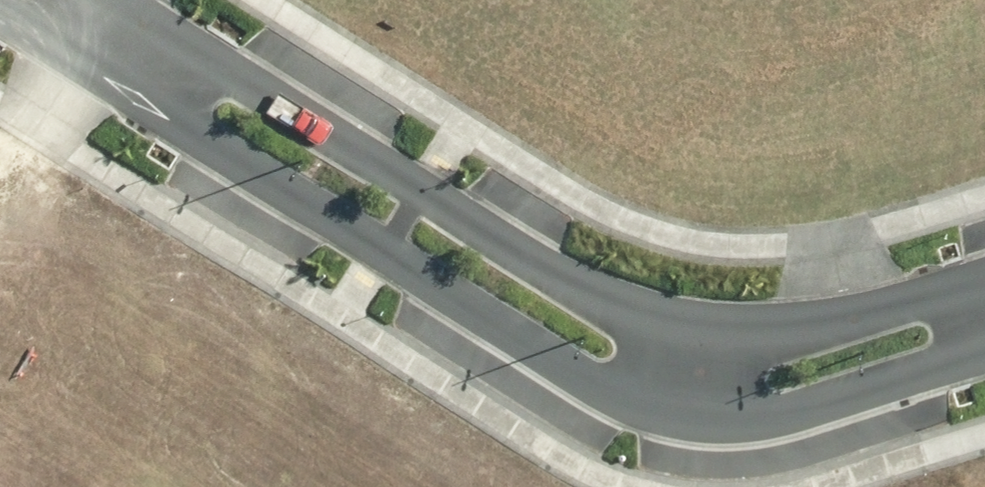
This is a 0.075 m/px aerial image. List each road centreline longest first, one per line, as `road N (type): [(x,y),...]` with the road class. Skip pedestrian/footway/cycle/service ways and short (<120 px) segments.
road 1 (residential): [(984,350),(757,417),(617,393),(0,9)]
road 2 (residential): [(124,0),(554,272),(674,323),(749,332),(859,317),(984,277)]

